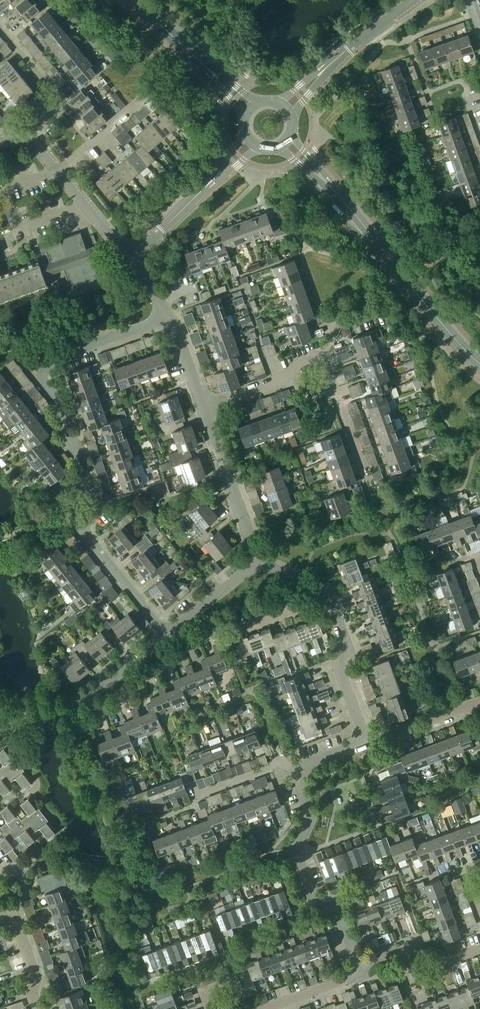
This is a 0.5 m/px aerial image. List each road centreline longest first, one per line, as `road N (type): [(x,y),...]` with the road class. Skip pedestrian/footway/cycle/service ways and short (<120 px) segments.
road 1 (residential): [(166,635),(84,528),(93,498),(40,370),(168,317)]
road 2 (residential): [(360,976),(335,915),(314,897),(295,855),(311,821),(295,771),(365,743)]
road 3 (residential): [(365,743),(340,671),(346,642),(326,593),(257,567)]
road 4 (secondary): [(479,363),(334,190)]
road 5 (residential): [(0,729),(90,692),(166,635)]
road 6 (residential): [(136,247),(116,241),(29,140),(0,142)]
road 7 (residential): [(257,567),(203,408)]
road 8 (residential): [(360,976),(479,948)]
road 9 (residential): [(365,743),(479,700)]

